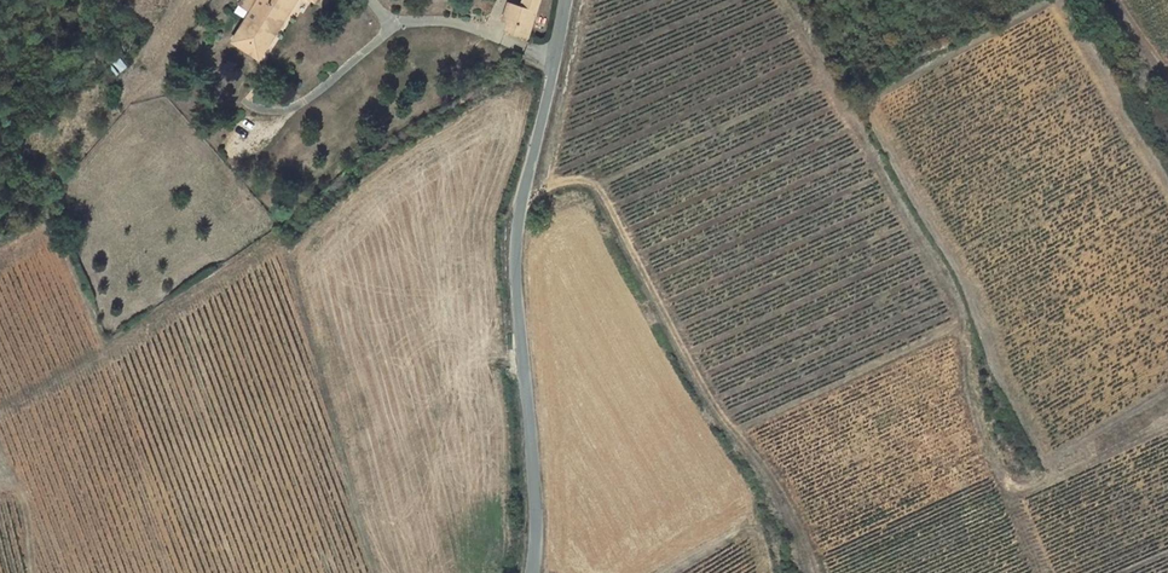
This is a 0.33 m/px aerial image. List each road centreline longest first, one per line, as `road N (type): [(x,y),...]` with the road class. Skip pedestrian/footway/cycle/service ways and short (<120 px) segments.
road 1 (unclassified): [(532,572),(518,256),(566,0)]
road 2 (track): [(817,572),(801,529),(690,363),(601,193),(570,180),(526,191)]

